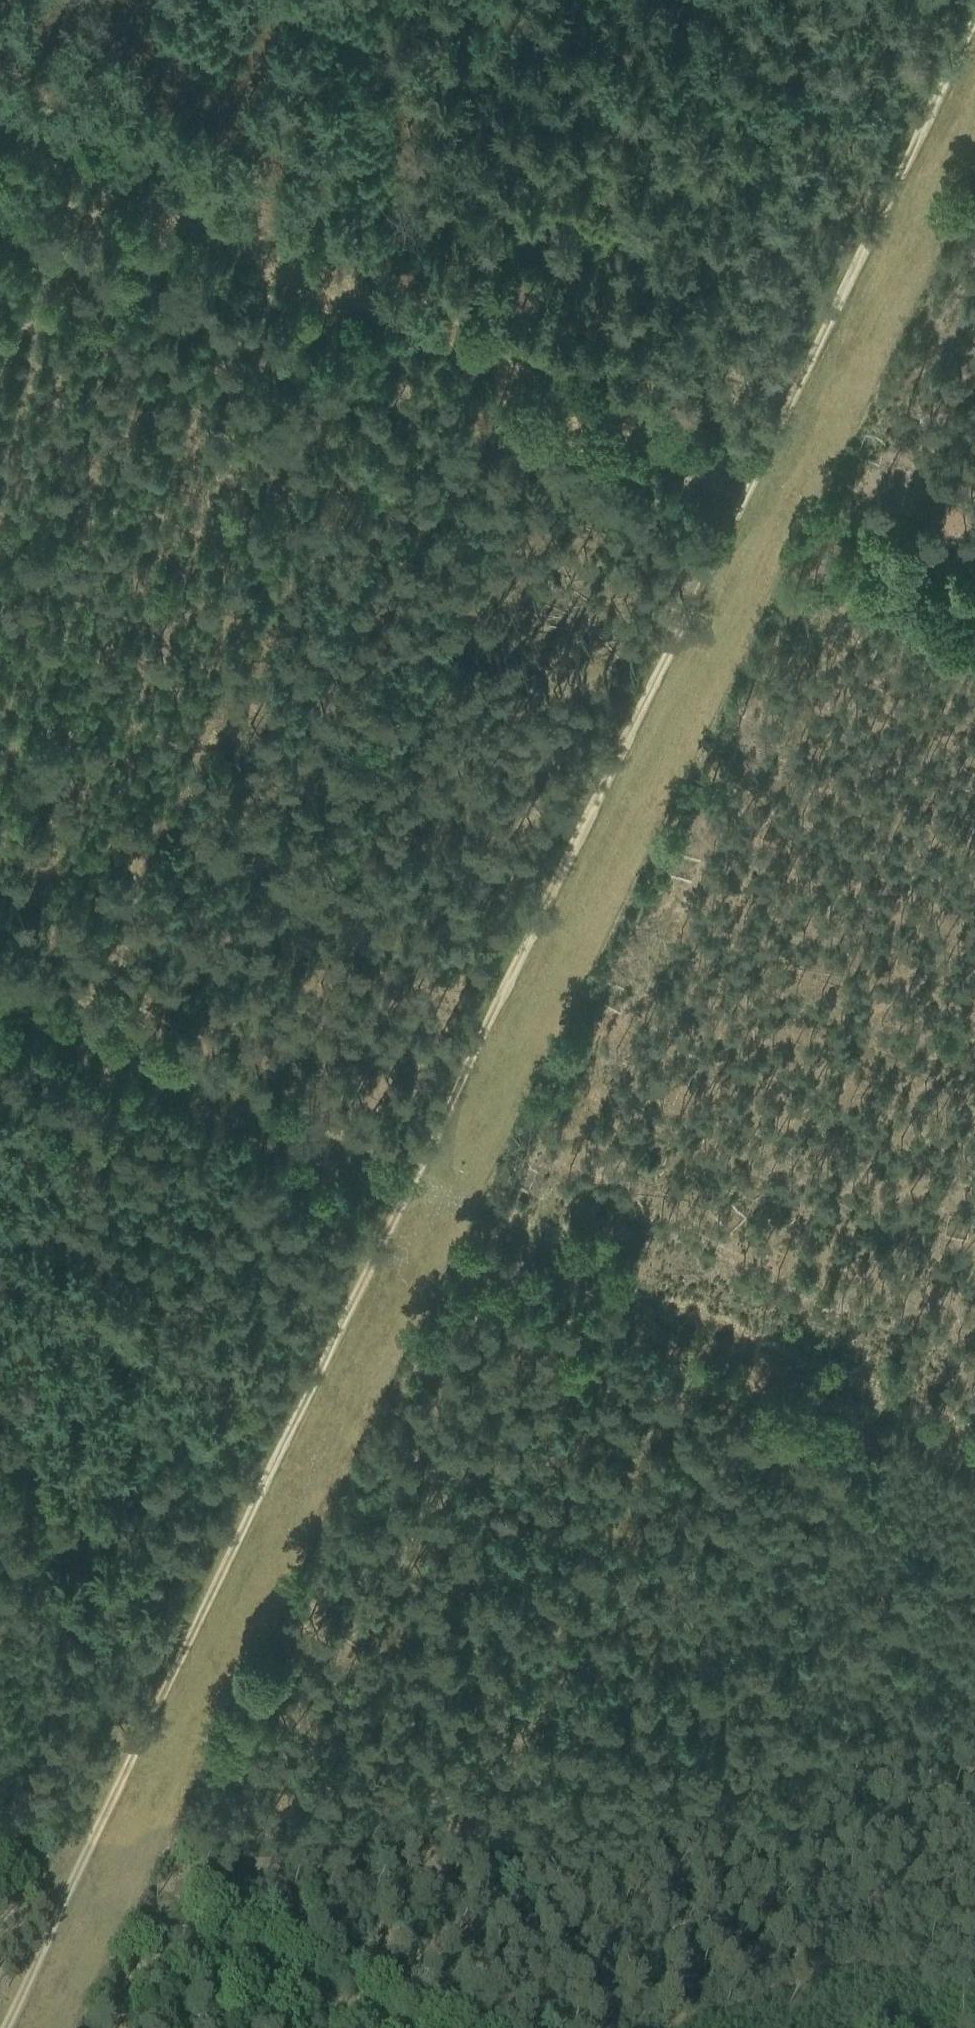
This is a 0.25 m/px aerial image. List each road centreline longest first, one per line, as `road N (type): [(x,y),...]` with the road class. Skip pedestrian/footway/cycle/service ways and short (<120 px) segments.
road 1 (track): [(974,14),(4,2027)]
road 2 (track): [(974,1456),(408,1188)]
road 3 (track): [(359,2027),(66,1889)]
road 4 (track): [(974,597),(746,488)]

